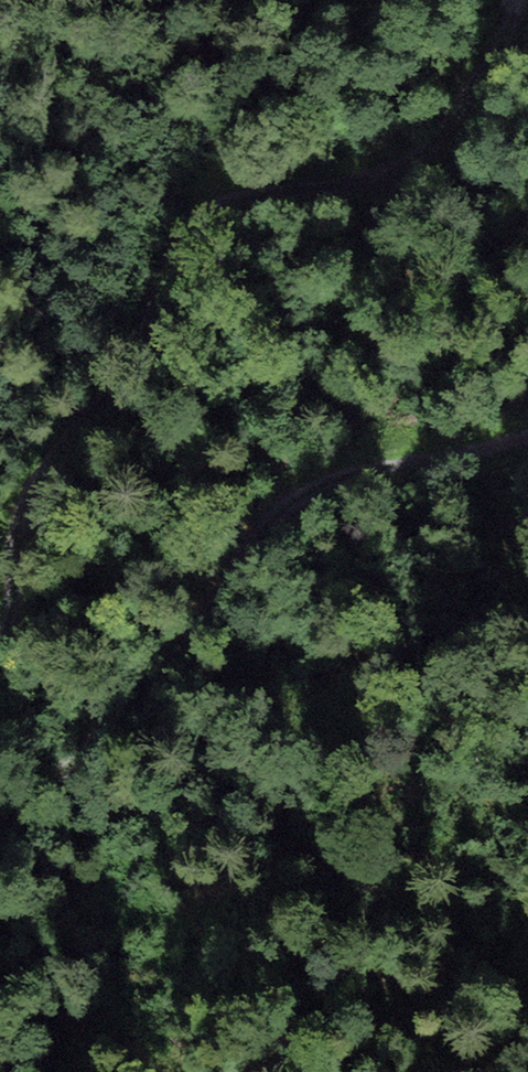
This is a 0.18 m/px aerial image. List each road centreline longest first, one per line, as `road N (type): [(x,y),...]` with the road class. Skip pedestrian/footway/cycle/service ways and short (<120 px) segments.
road 1 (track): [(515,0),(442,138),(409,164),(361,182),(224,195),(187,216),(163,255),(141,336),(121,371),(54,446),(18,509),(12,616),(0,646)]
road 2 (track): [(0,815),(65,767),(184,653),(286,498),(339,471),(450,456),(527,431)]

